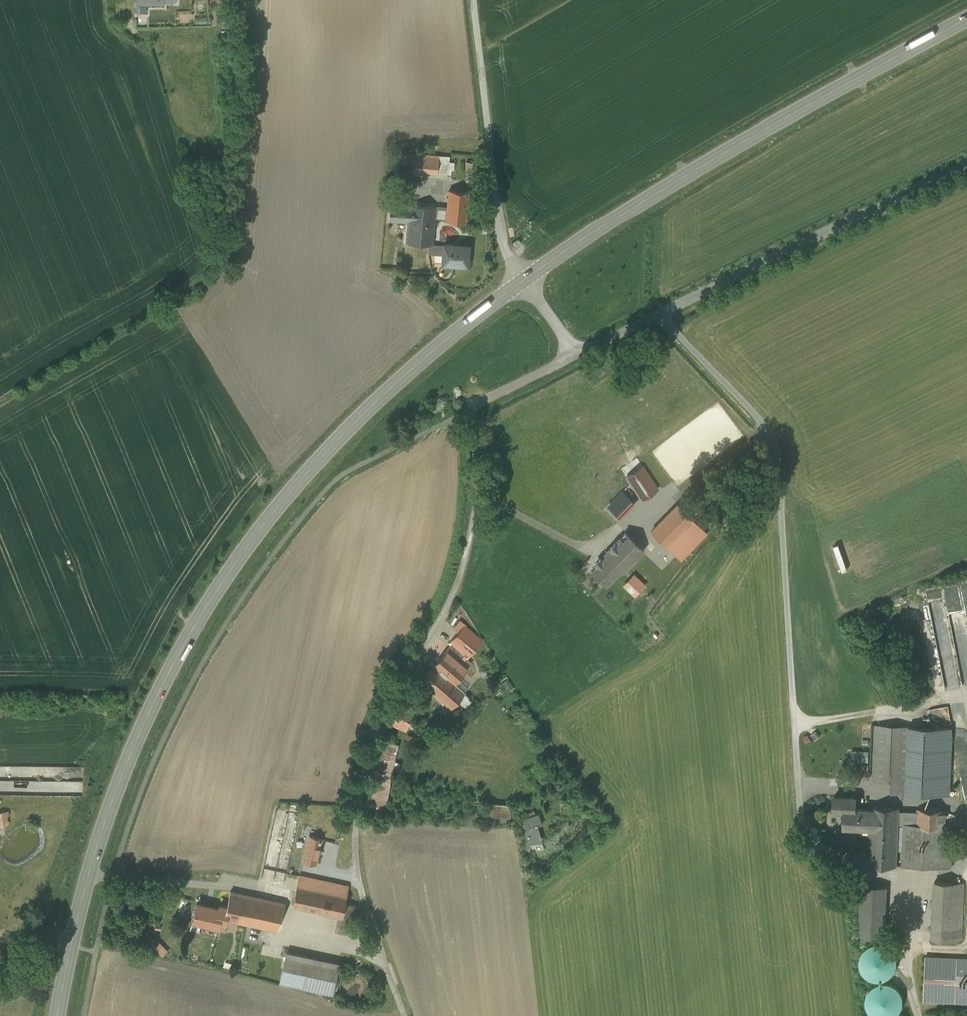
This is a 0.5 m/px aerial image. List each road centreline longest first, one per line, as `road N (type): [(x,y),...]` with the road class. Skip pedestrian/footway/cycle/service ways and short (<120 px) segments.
road 1 (primary): [(59,1015),(111,807),(161,688),(213,597),(259,530),(359,418),(524,279)]
road 2 (unclassified): [(405,1015),(359,876),(357,828),(372,745),(394,687),(457,582),(477,495),(475,408),(577,354)]
road 3 (primary): [(524,279),(695,166),(966,13)]
road 4 (unclassified): [(577,354),(966,164)]
road 5 (unclassified): [(524,279),(502,236),(472,0)]

